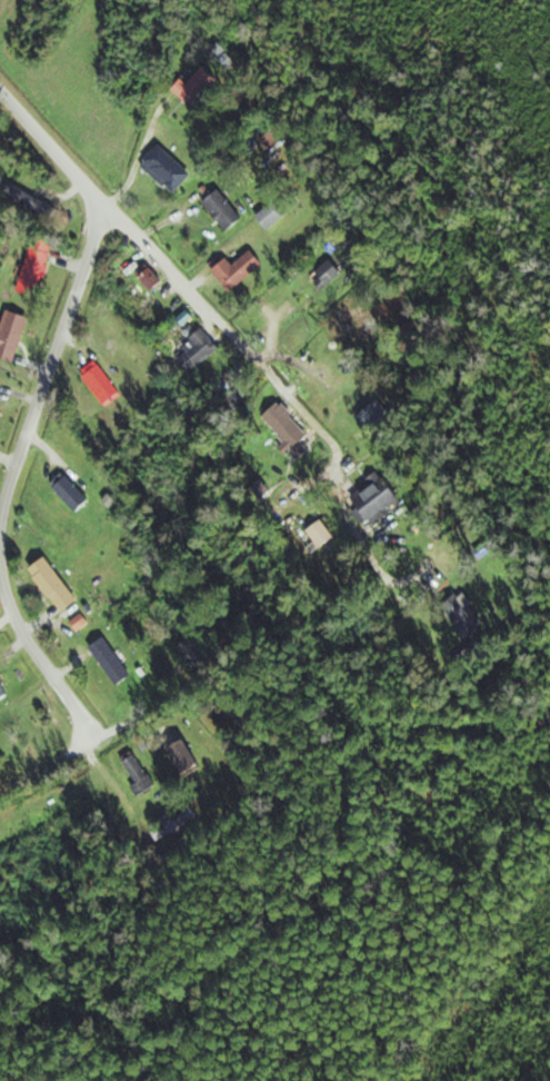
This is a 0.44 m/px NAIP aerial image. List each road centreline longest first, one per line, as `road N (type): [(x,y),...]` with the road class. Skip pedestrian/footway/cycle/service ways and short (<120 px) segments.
road 1 (residential): [(0,90),(74,170),(98,211),(96,240),(3,533),(16,613),(98,734)]
road 2 (residential): [(74,170),(323,426)]

